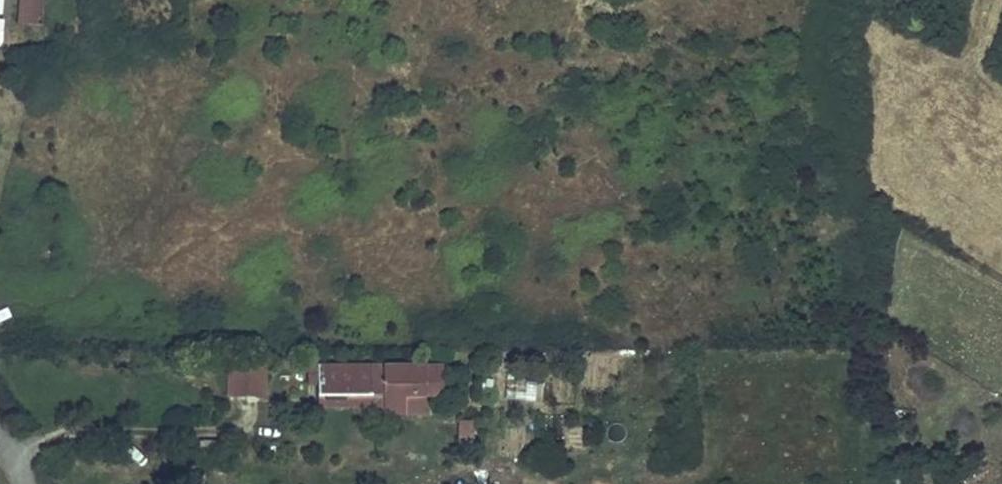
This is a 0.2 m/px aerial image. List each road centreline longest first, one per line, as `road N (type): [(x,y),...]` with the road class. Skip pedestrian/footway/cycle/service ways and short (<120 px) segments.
road 1 (secondary): [(97,483),(120,231),(179,0)]

